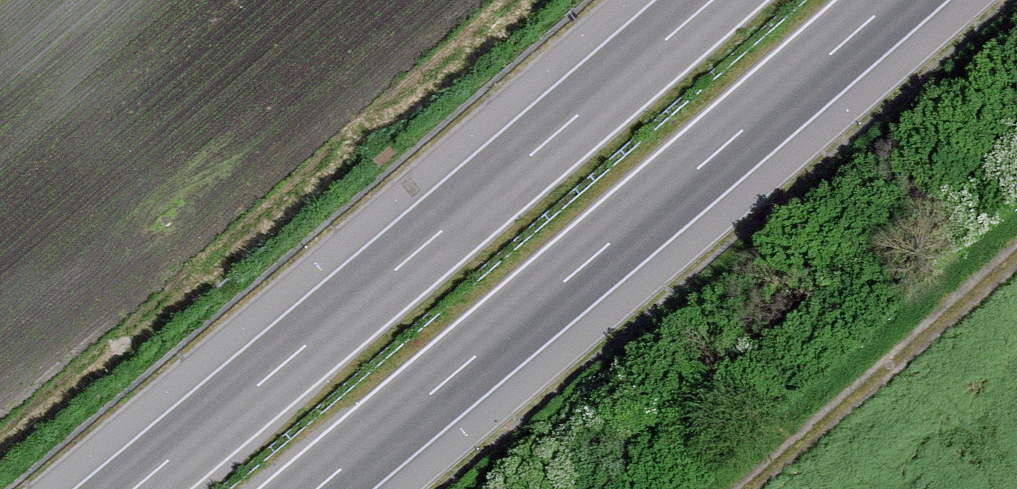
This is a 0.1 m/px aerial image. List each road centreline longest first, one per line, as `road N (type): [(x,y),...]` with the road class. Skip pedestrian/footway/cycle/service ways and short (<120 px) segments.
road 1 (motorway): [(711,0),(133,488)]
road 2 (motorway): [(317,488),(892,0)]
road 3 (track): [(1016,249),(742,488)]

